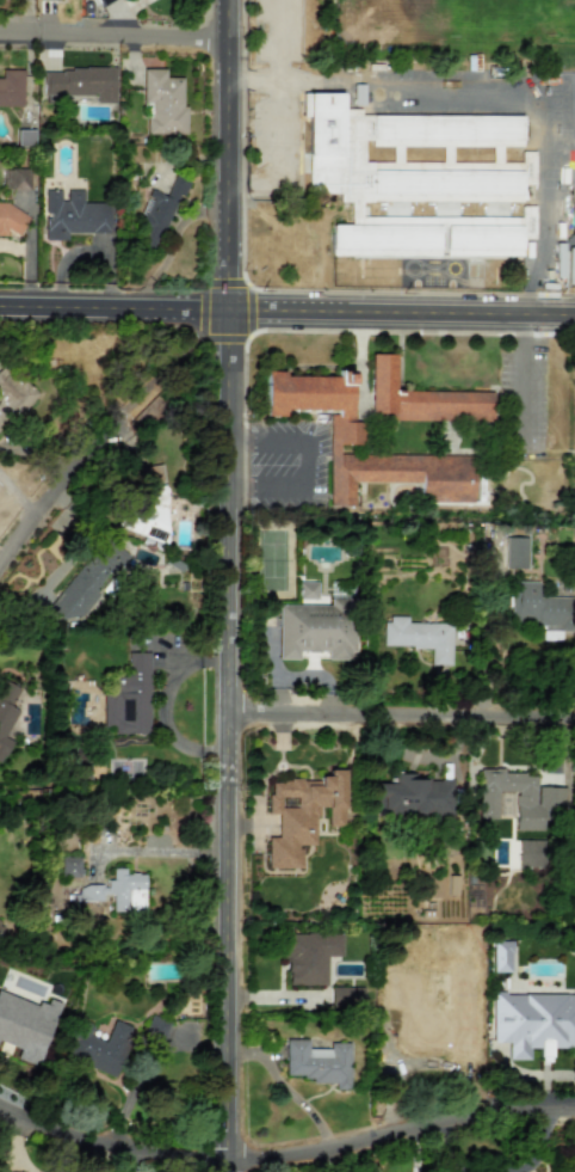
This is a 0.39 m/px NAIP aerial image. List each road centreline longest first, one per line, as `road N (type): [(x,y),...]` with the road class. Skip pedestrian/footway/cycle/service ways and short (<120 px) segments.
road 1 (tertiary): [(228,1171),(230,311)]
road 2 (residential): [(0,1104),(140,1152),(228,1162),(326,1155),(474,1123),(574,1116)]
road 3 (residential): [(229,716),(574,721)]
road 4 (tertiary): [(574,316),(230,311)]
road 5 (tertiary): [(230,311),(230,0)]
road 6 (residential): [(0,34),(230,38)]
road 7 (tertiary): [(230,311),(0,307)]
road 8 (residential): [(0,551),(125,403)]

